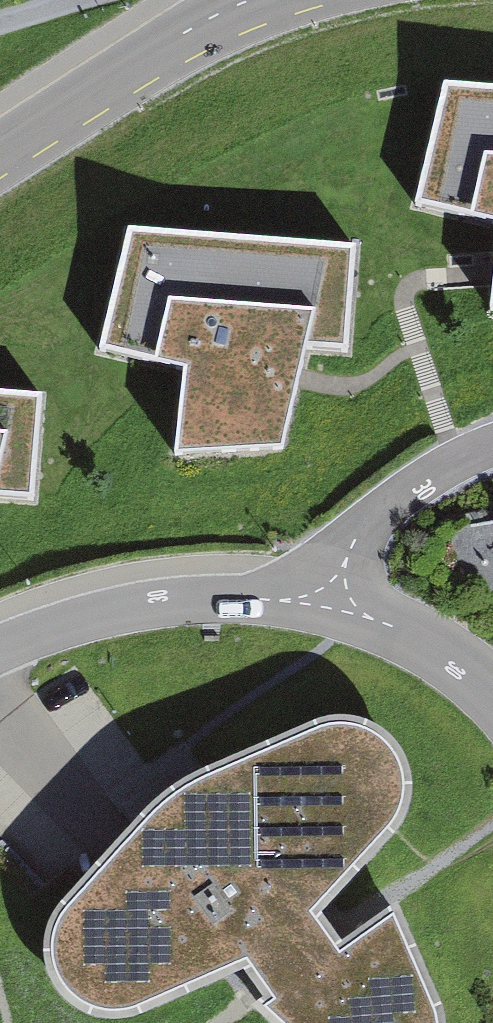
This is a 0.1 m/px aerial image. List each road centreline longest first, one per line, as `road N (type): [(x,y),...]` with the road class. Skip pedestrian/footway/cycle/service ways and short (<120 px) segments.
road 1 (secondary): [(0,153),(181,39),(258,0)]
road 2 (residential): [(0,644),(138,604),(285,599)]
road 3 (residential): [(285,599),(390,505),(492,441)]
road 4 (residential): [(285,599),(361,612),(468,674),(492,700)]

